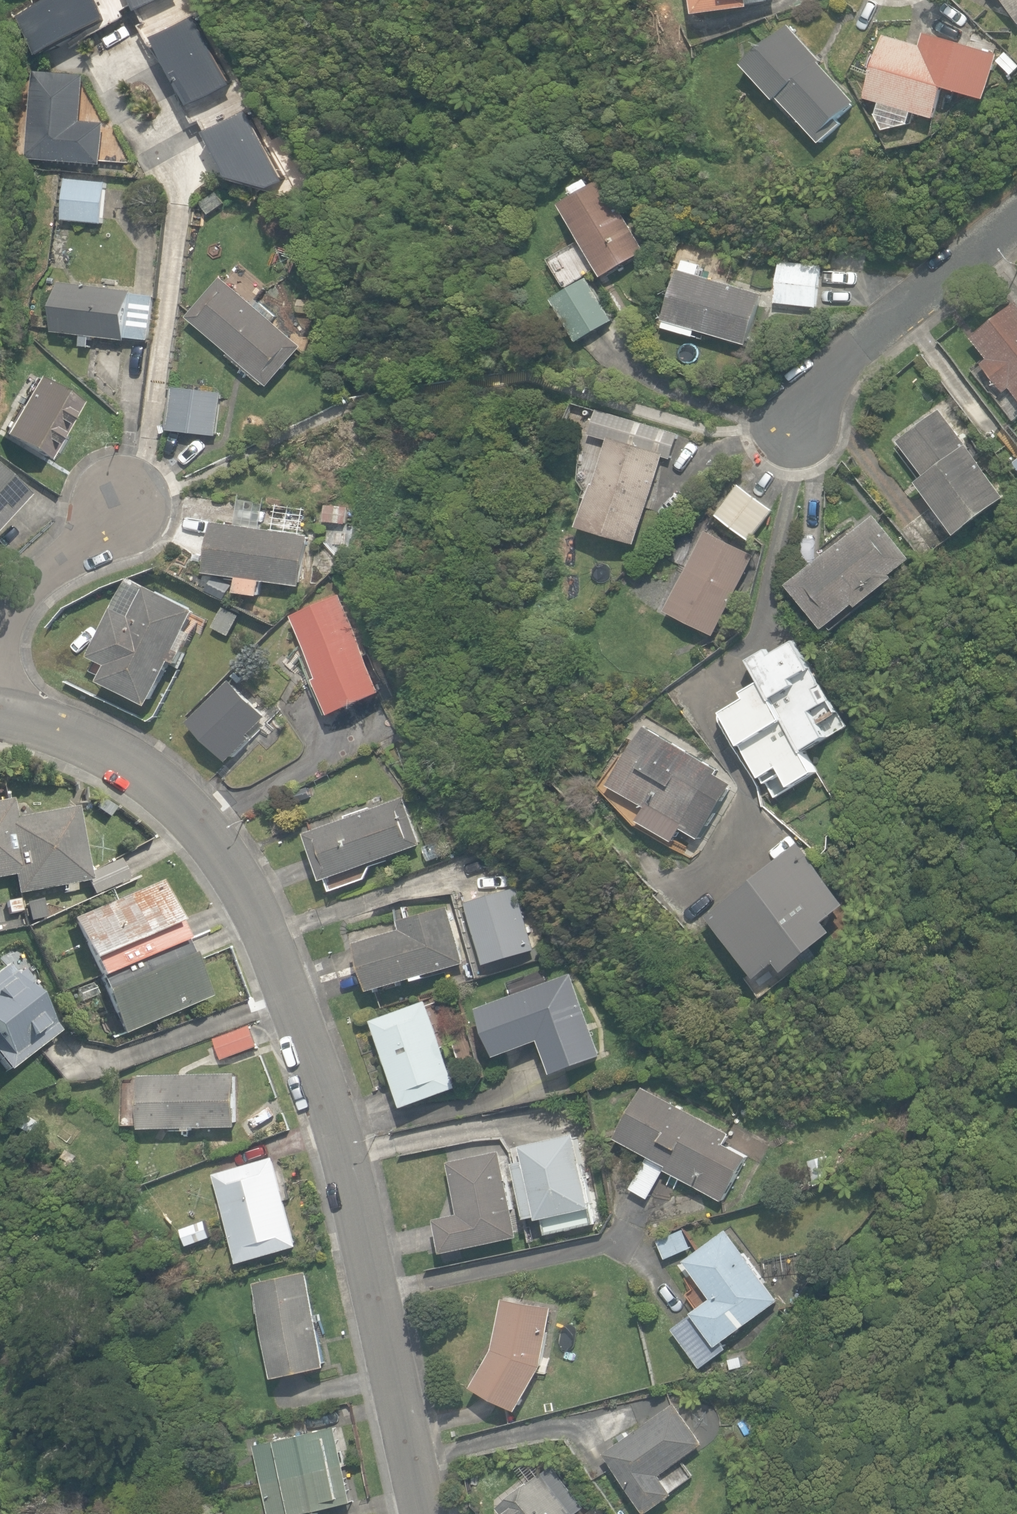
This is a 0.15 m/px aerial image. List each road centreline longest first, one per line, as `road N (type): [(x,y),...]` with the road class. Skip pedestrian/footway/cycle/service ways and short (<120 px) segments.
road 1 (residential): [(422,1513),(343,1153),(262,932),(221,845),(162,790),(99,750),(48,725),(0,714)]
road 2 (residential): [(1016,219),(818,381),(799,425)]
road 3 (residential): [(113,504),(23,599),(0,644)]

